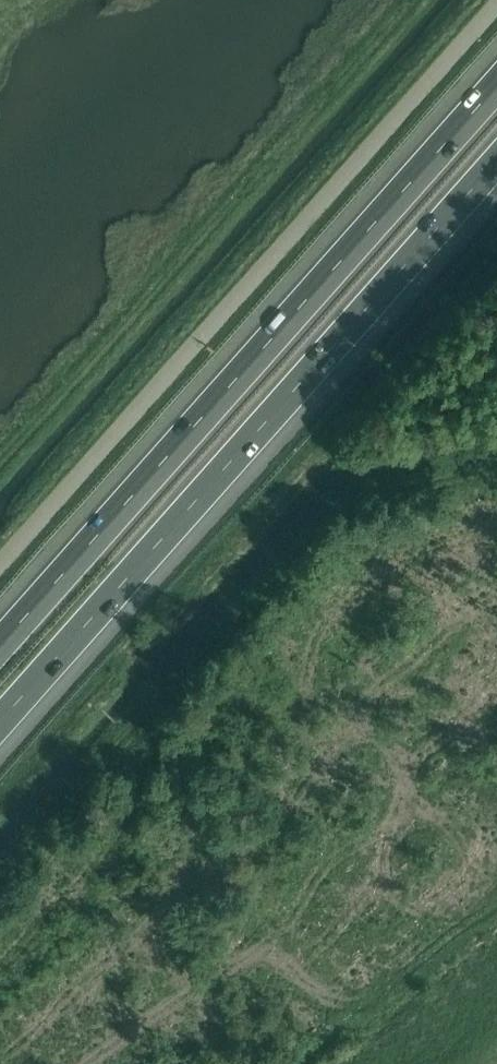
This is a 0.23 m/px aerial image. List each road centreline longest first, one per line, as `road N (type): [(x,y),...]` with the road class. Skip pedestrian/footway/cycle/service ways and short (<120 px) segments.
road 1 (motorway): [(496,83),(0,644)]
road 2 (motorway): [(0,719),(496,158)]
road 3 (unclassified): [(496,8),(0,566)]

